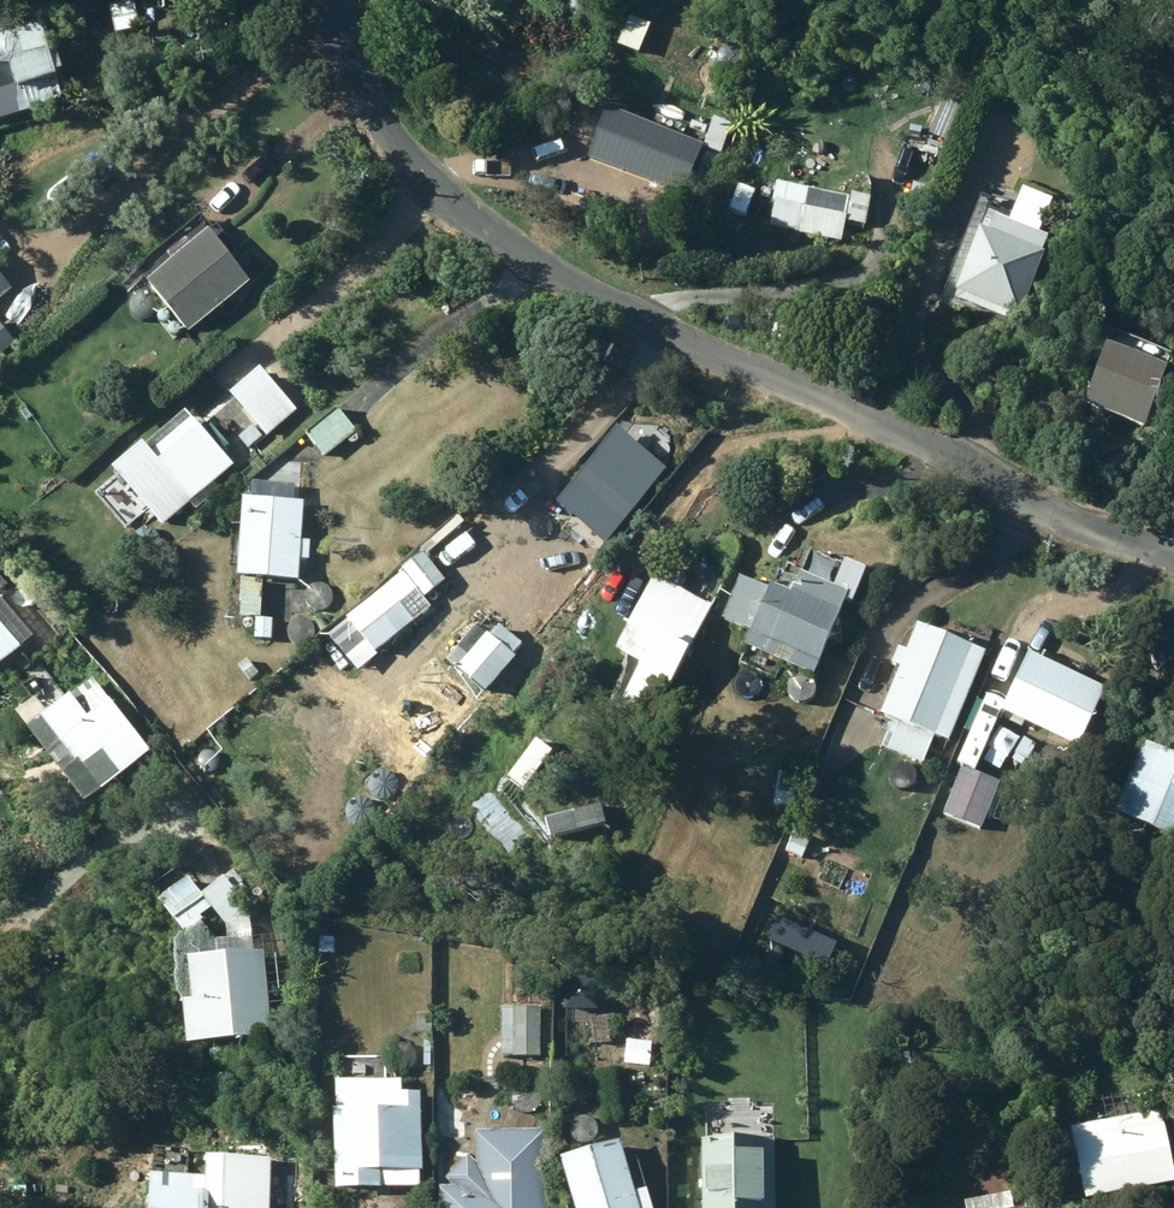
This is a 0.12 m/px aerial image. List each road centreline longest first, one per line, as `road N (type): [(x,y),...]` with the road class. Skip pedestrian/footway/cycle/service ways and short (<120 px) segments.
road 1 (unclassified): [(1173,557),(1034,506),(884,423),(673,333),(483,229),(409,160),(378,118),(349,51),(342,0)]

